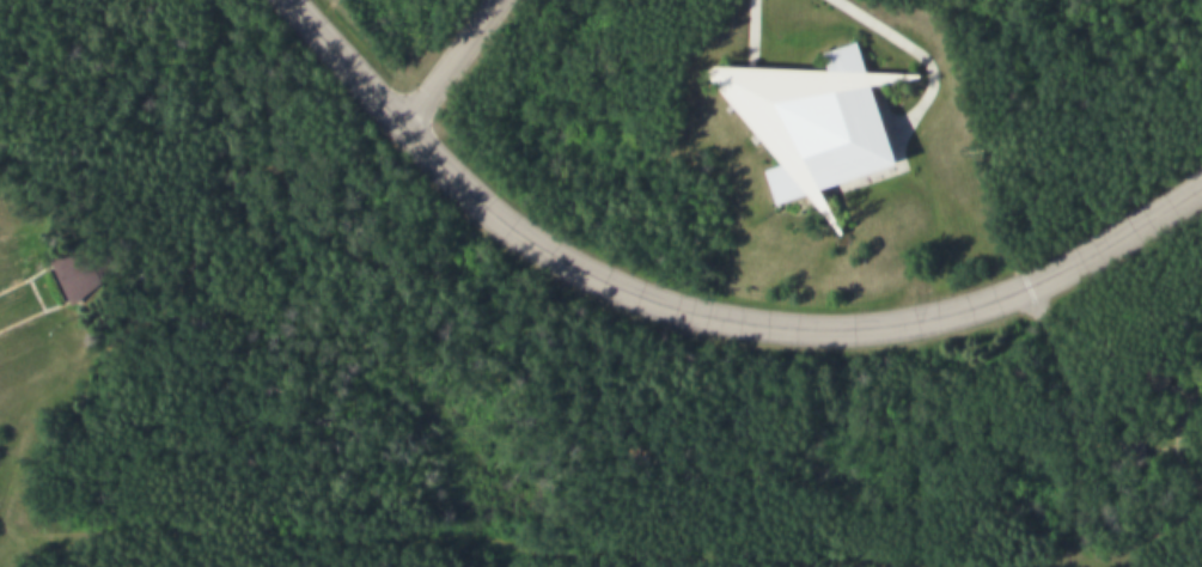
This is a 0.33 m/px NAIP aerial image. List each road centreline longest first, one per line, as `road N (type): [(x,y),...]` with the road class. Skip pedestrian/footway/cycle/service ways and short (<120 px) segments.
road 1 (track): [(1187,566),(508,544),(449,528),(359,534),(151,523),(56,528),(0,545)]
road 2 (residential): [(1201,182),(1017,285),(909,319),(794,325),(697,311),(590,272),(499,217),(444,171),(291,0)]

